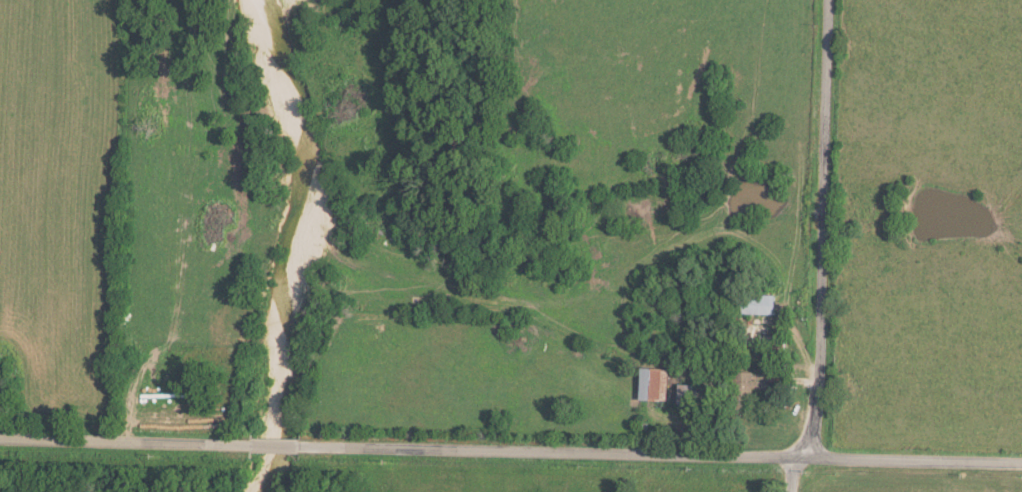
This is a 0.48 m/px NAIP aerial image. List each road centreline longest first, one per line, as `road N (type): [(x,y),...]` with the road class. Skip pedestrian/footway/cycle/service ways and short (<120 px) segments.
road 1 (residential): [(1021,462),(299,445)]
road 2 (residential): [(813,459),(827,0)]
road 3 (residential): [(252,444),(0,439)]

